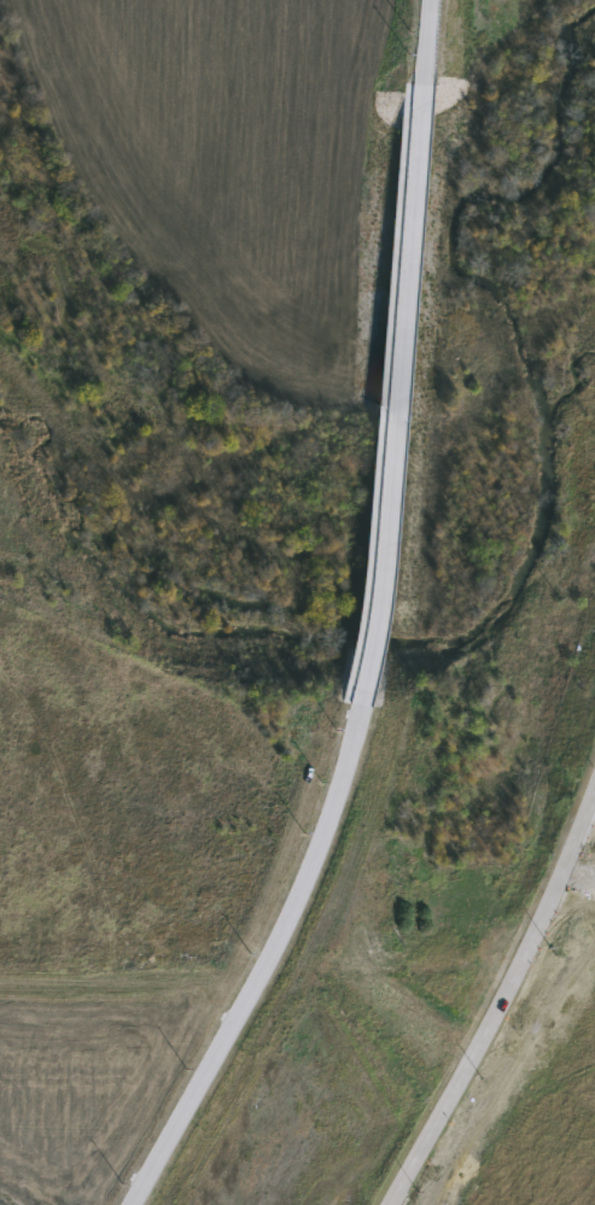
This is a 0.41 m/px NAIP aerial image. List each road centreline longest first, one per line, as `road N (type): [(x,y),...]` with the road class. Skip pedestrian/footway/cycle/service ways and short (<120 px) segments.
road 1 (trunk): [(421,83),(362,698)]
road 2 (trunk): [(362,698),(298,905),(131,1204)]
road 3 (trunk): [(389,1204),(594,814)]

